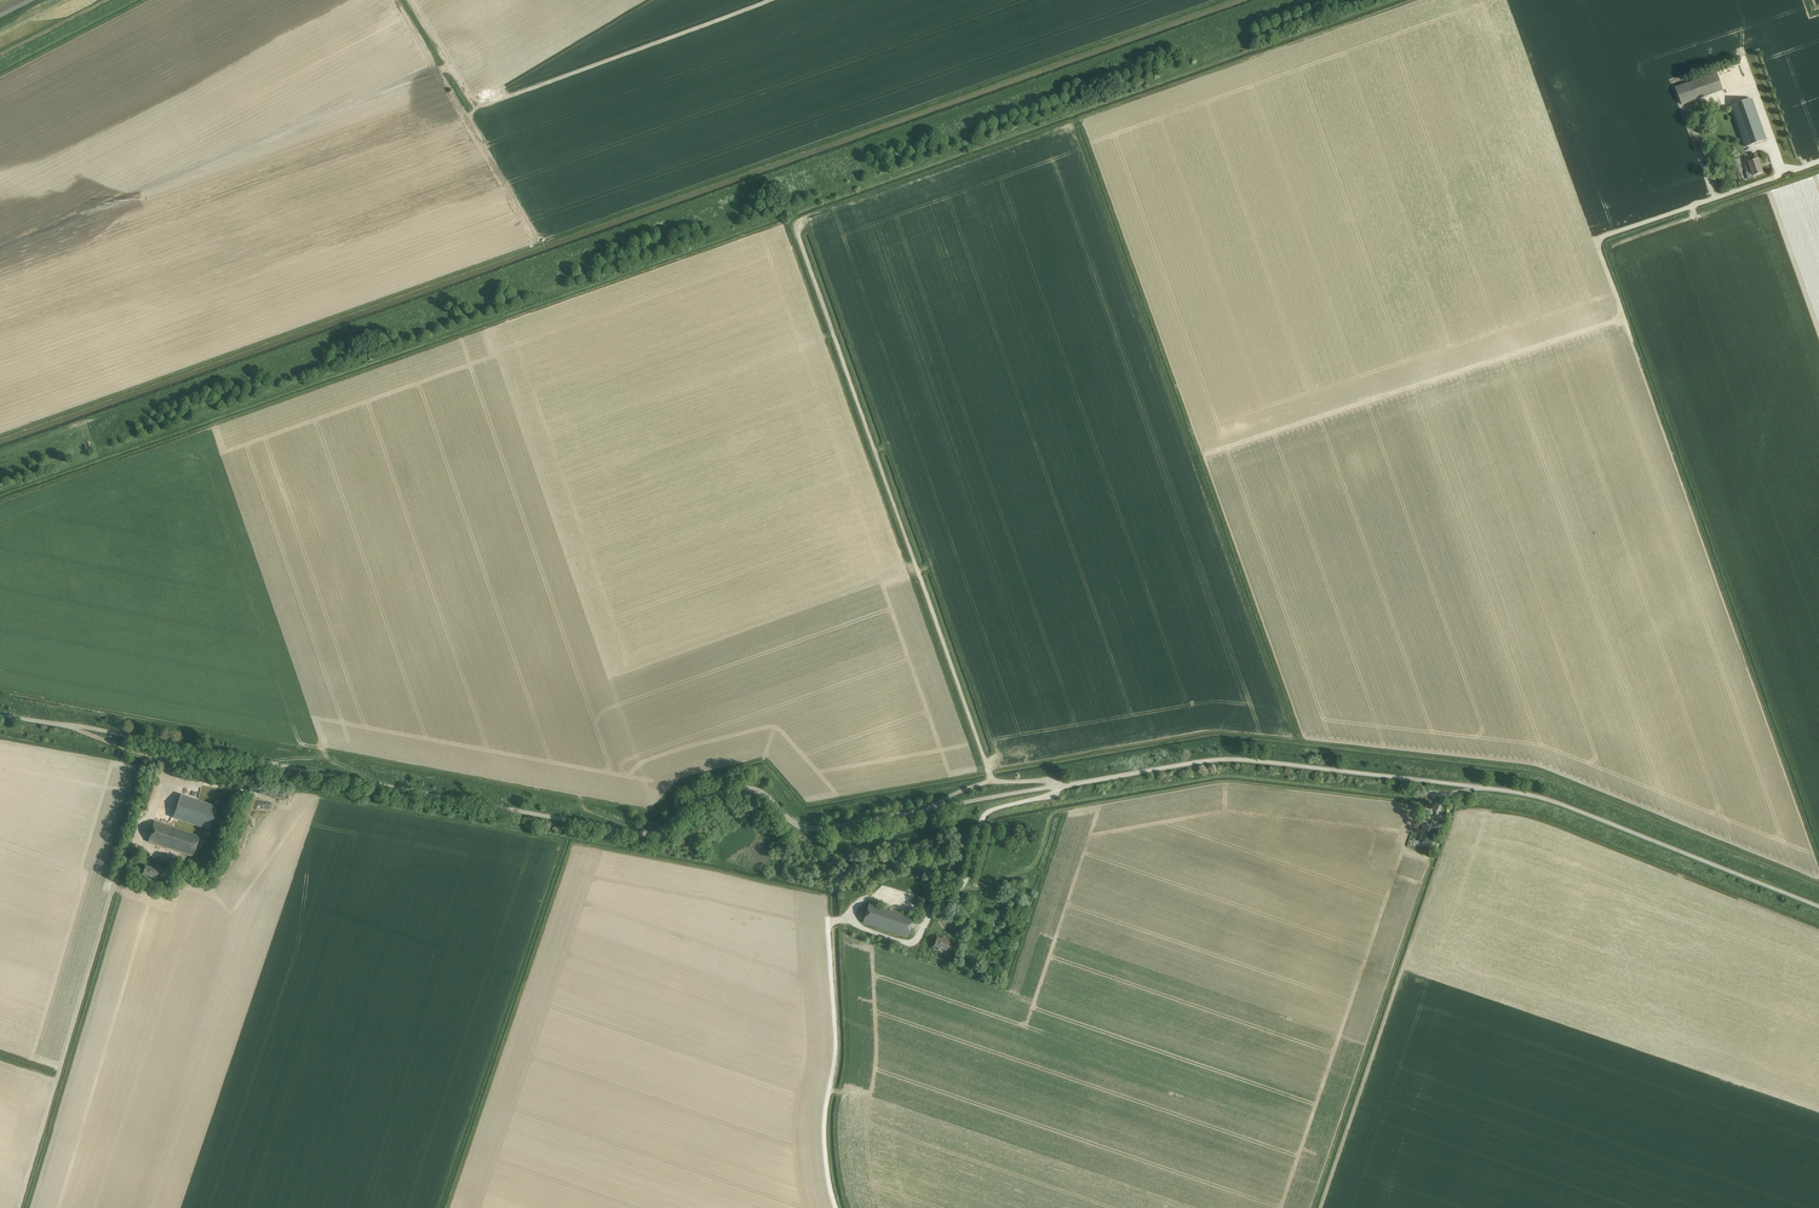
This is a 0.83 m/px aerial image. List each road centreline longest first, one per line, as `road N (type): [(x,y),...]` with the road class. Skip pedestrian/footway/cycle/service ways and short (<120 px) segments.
road 1 (unclassified): [(1818,907),(1532,796),(1258,761),(1195,763),(821,829),(794,824),(766,795),(742,788),(697,800),(651,835),(0,715)]
road 2 (track): [(991,779),(1057,788),(985,815),(966,881),(929,915),(914,945),(843,919),(829,925),(835,1060),(826,1170),(837,1207)]
road 3 (track): [(935,808),(991,779),(795,223)]

